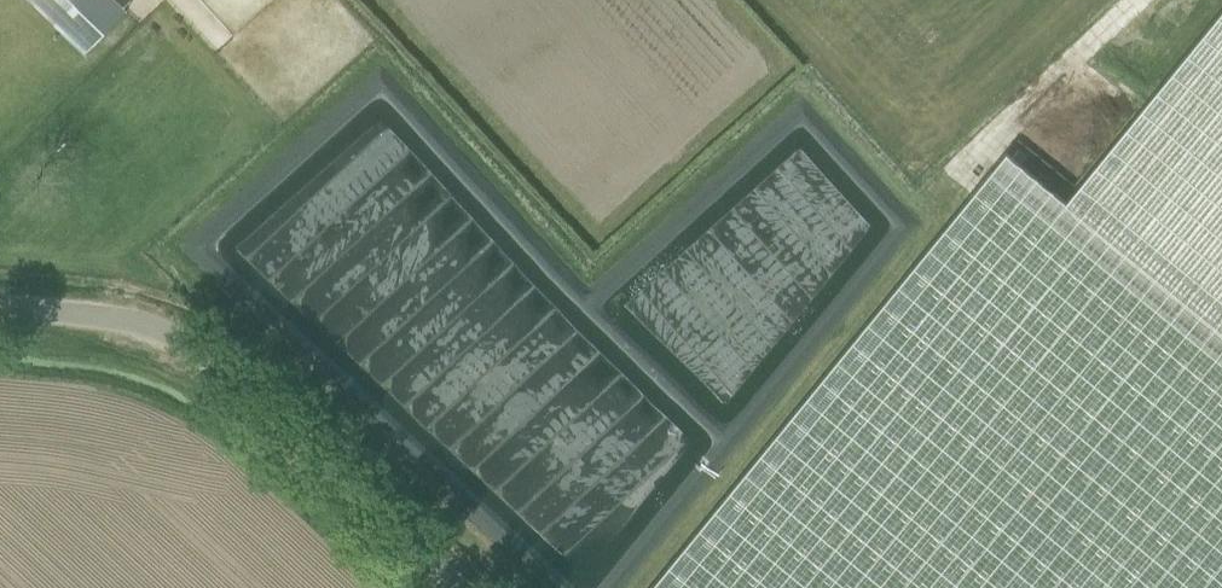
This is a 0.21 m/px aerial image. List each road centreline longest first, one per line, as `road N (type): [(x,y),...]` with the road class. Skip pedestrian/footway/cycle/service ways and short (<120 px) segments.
road 1 (unclassified): [(476,587),(285,408),(205,352),(122,325),(0,312)]

